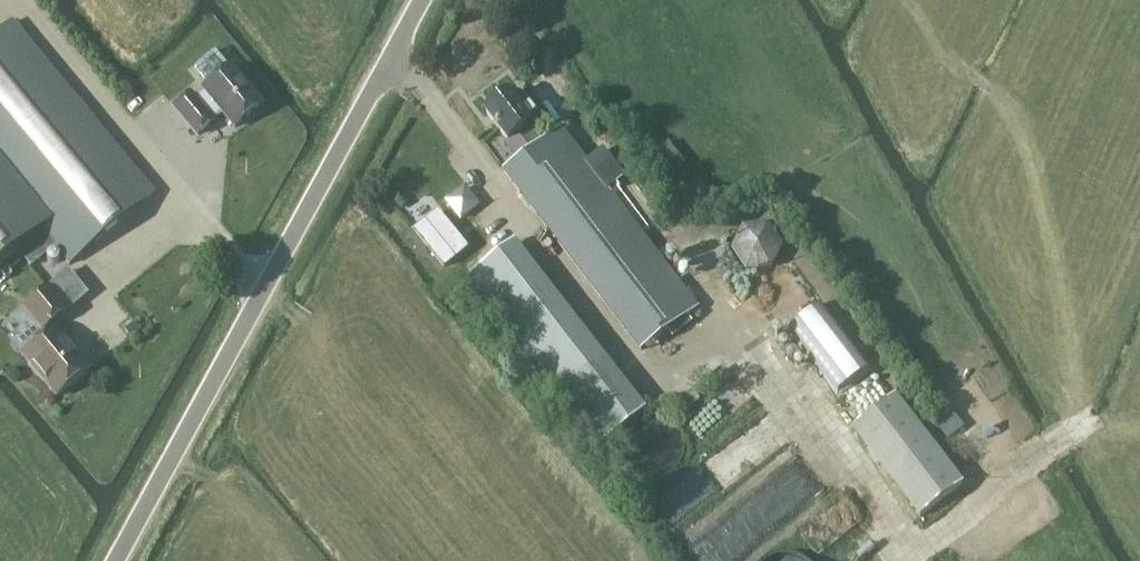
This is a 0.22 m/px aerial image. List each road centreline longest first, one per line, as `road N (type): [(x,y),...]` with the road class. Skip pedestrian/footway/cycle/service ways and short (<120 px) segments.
road 1 (unclassified): [(124,560),(425,0)]

